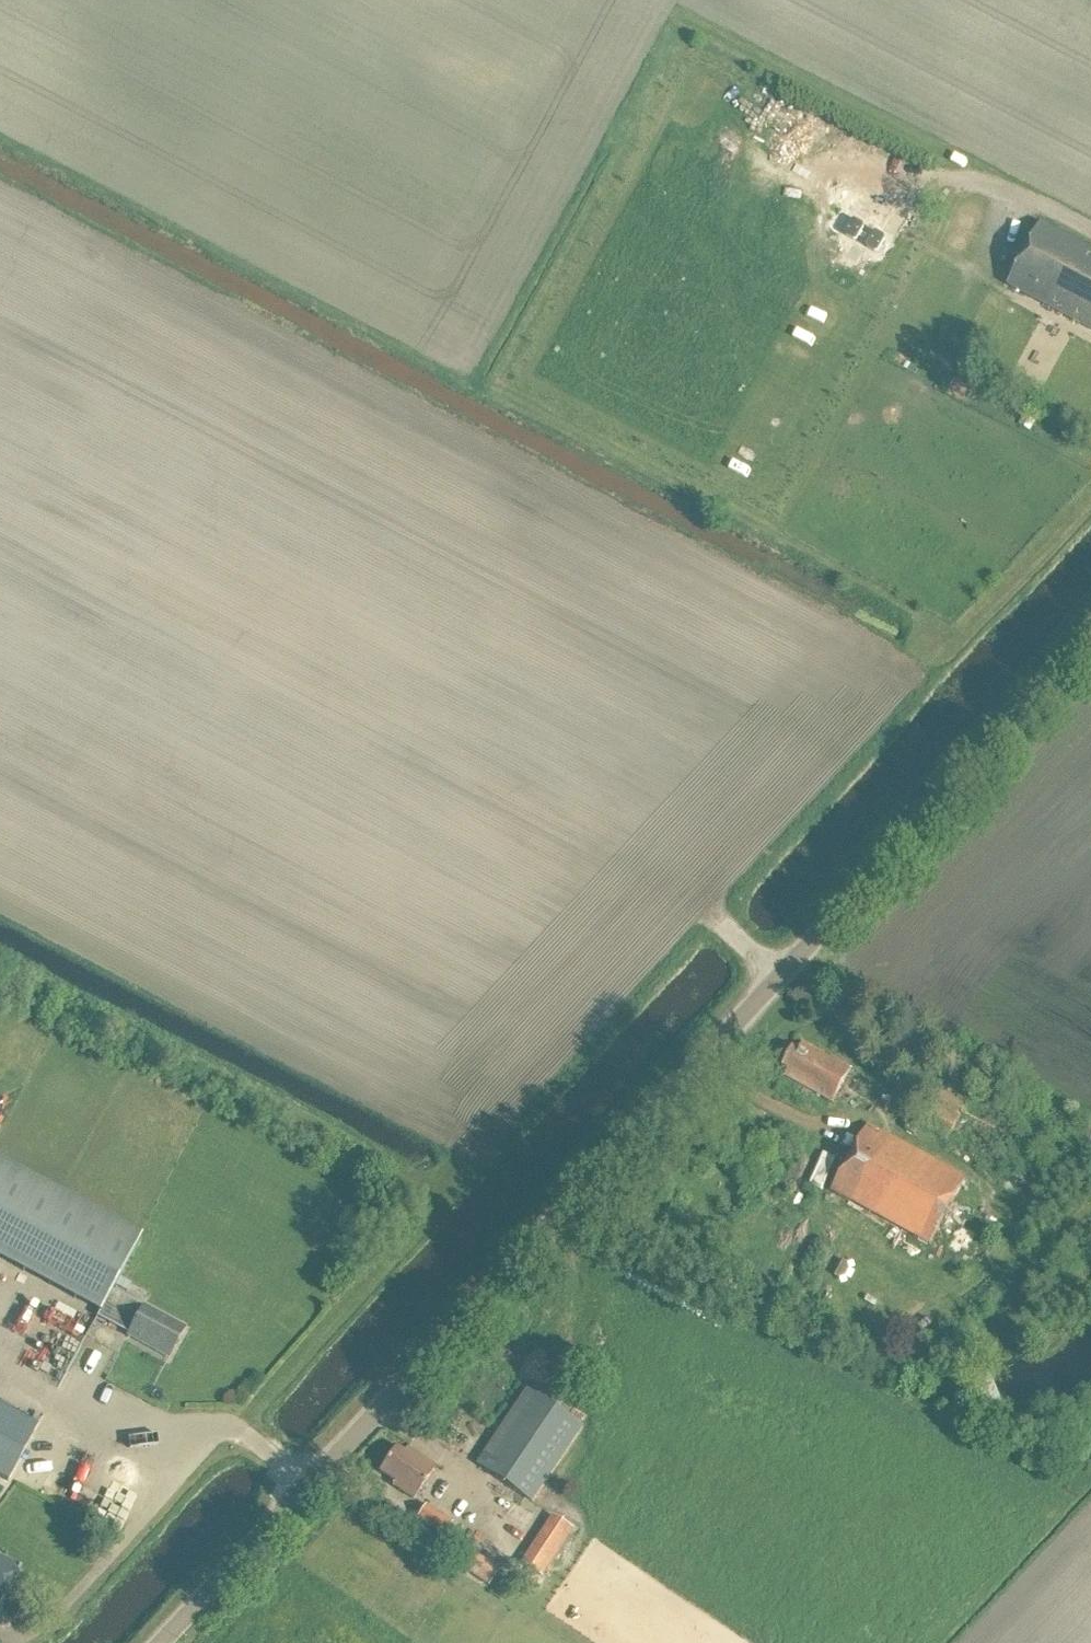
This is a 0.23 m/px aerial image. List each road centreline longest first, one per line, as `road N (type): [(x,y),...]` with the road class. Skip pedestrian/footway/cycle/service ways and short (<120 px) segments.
road 1 (unclassified): [(155,1642),(1090,638)]

